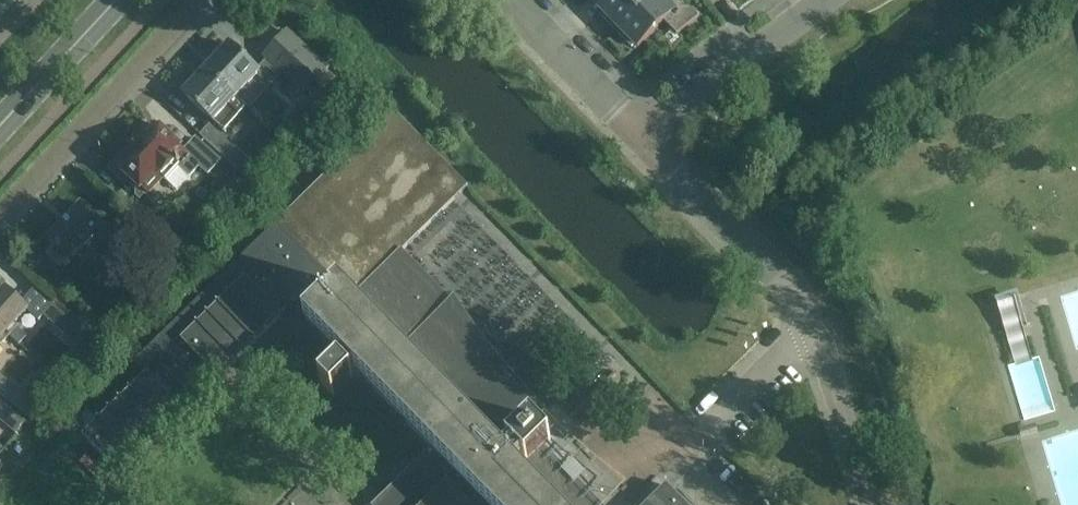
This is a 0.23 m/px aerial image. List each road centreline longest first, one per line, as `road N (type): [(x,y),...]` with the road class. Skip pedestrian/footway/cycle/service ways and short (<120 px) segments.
road 1 (unclassified): [(872,504),(811,324),(782,277),(641,141)]
road 2 (residential): [(0,216),(199,0)]
road 3 (unclassified): [(641,141),(826,0)]
road 4 (unclassified): [(641,141),(509,0)]
road 5 (secondary): [(0,127),(113,0)]

